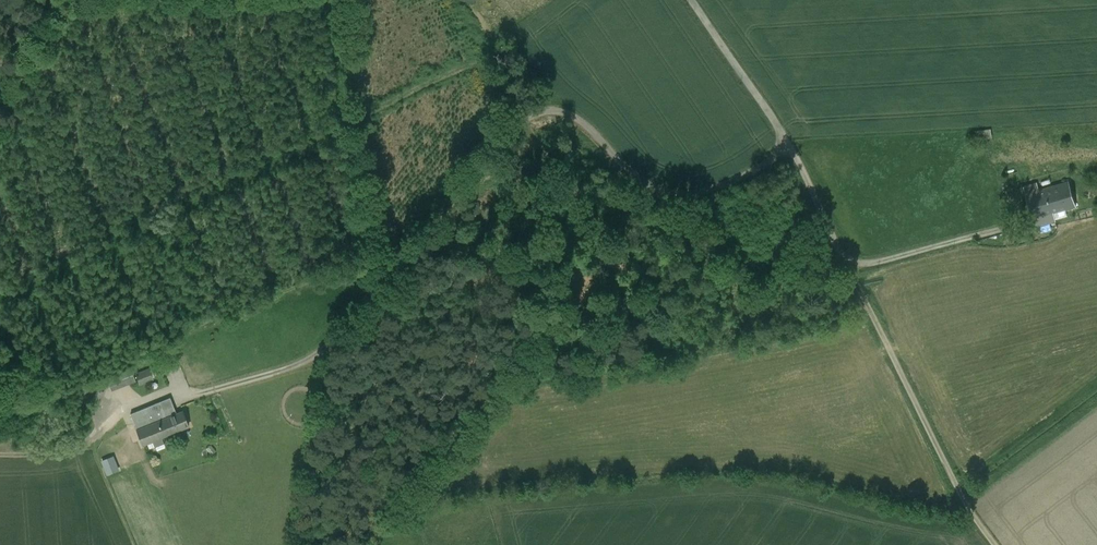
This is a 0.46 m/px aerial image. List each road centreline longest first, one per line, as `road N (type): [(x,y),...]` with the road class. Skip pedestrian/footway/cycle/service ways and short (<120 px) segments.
road 1 (track): [(789,146),(702,193),(664,197),(572,116),(538,112),(315,358),(185,397),(167,392),(124,410),(87,445),(0,455)]
road 2 (track): [(690,0),(789,146),(850,269)]
road 3 (track): [(850,269),(968,511),(995,544)]
road 4 (track): [(850,269),(1016,226)]

